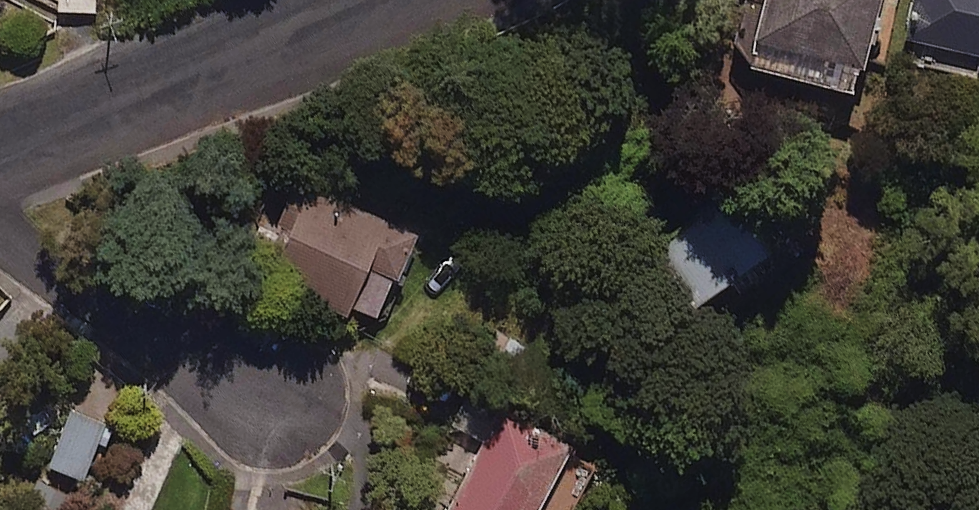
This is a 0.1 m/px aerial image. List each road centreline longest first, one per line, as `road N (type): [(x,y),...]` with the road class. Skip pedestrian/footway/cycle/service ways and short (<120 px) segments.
road 1 (residential): [(409,0),(0,138)]
road 2 (residential): [(278,396),(165,339),(0,231)]

